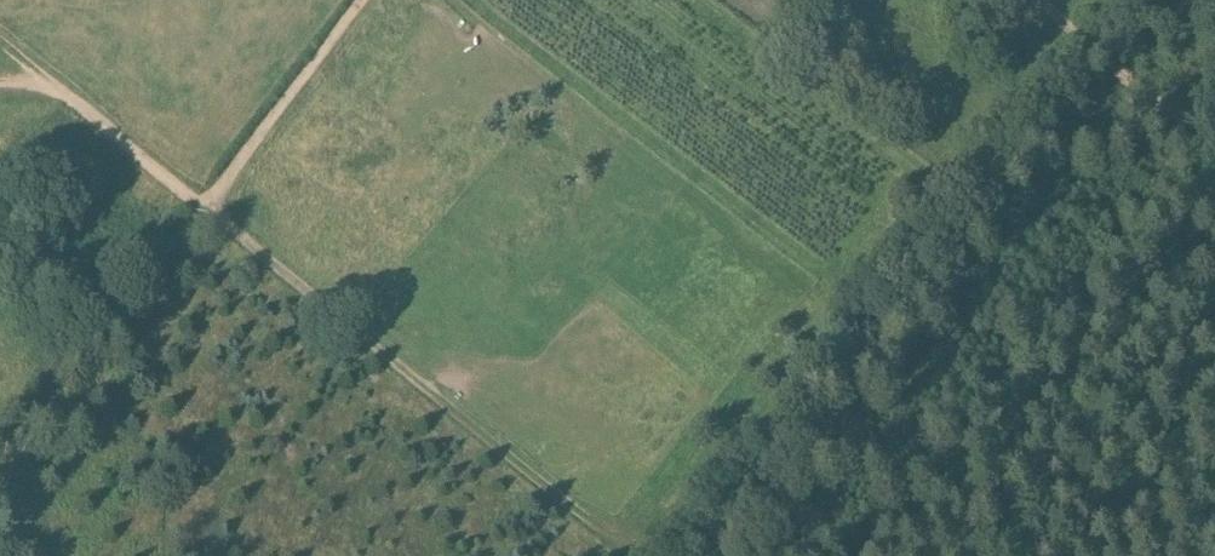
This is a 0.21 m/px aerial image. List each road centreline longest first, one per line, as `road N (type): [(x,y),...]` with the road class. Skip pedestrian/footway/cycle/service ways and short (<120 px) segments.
road 1 (track): [(0,41),(181,190)]
road 2 (track): [(1214,140),(1123,86),(1094,39),(1048,0)]

